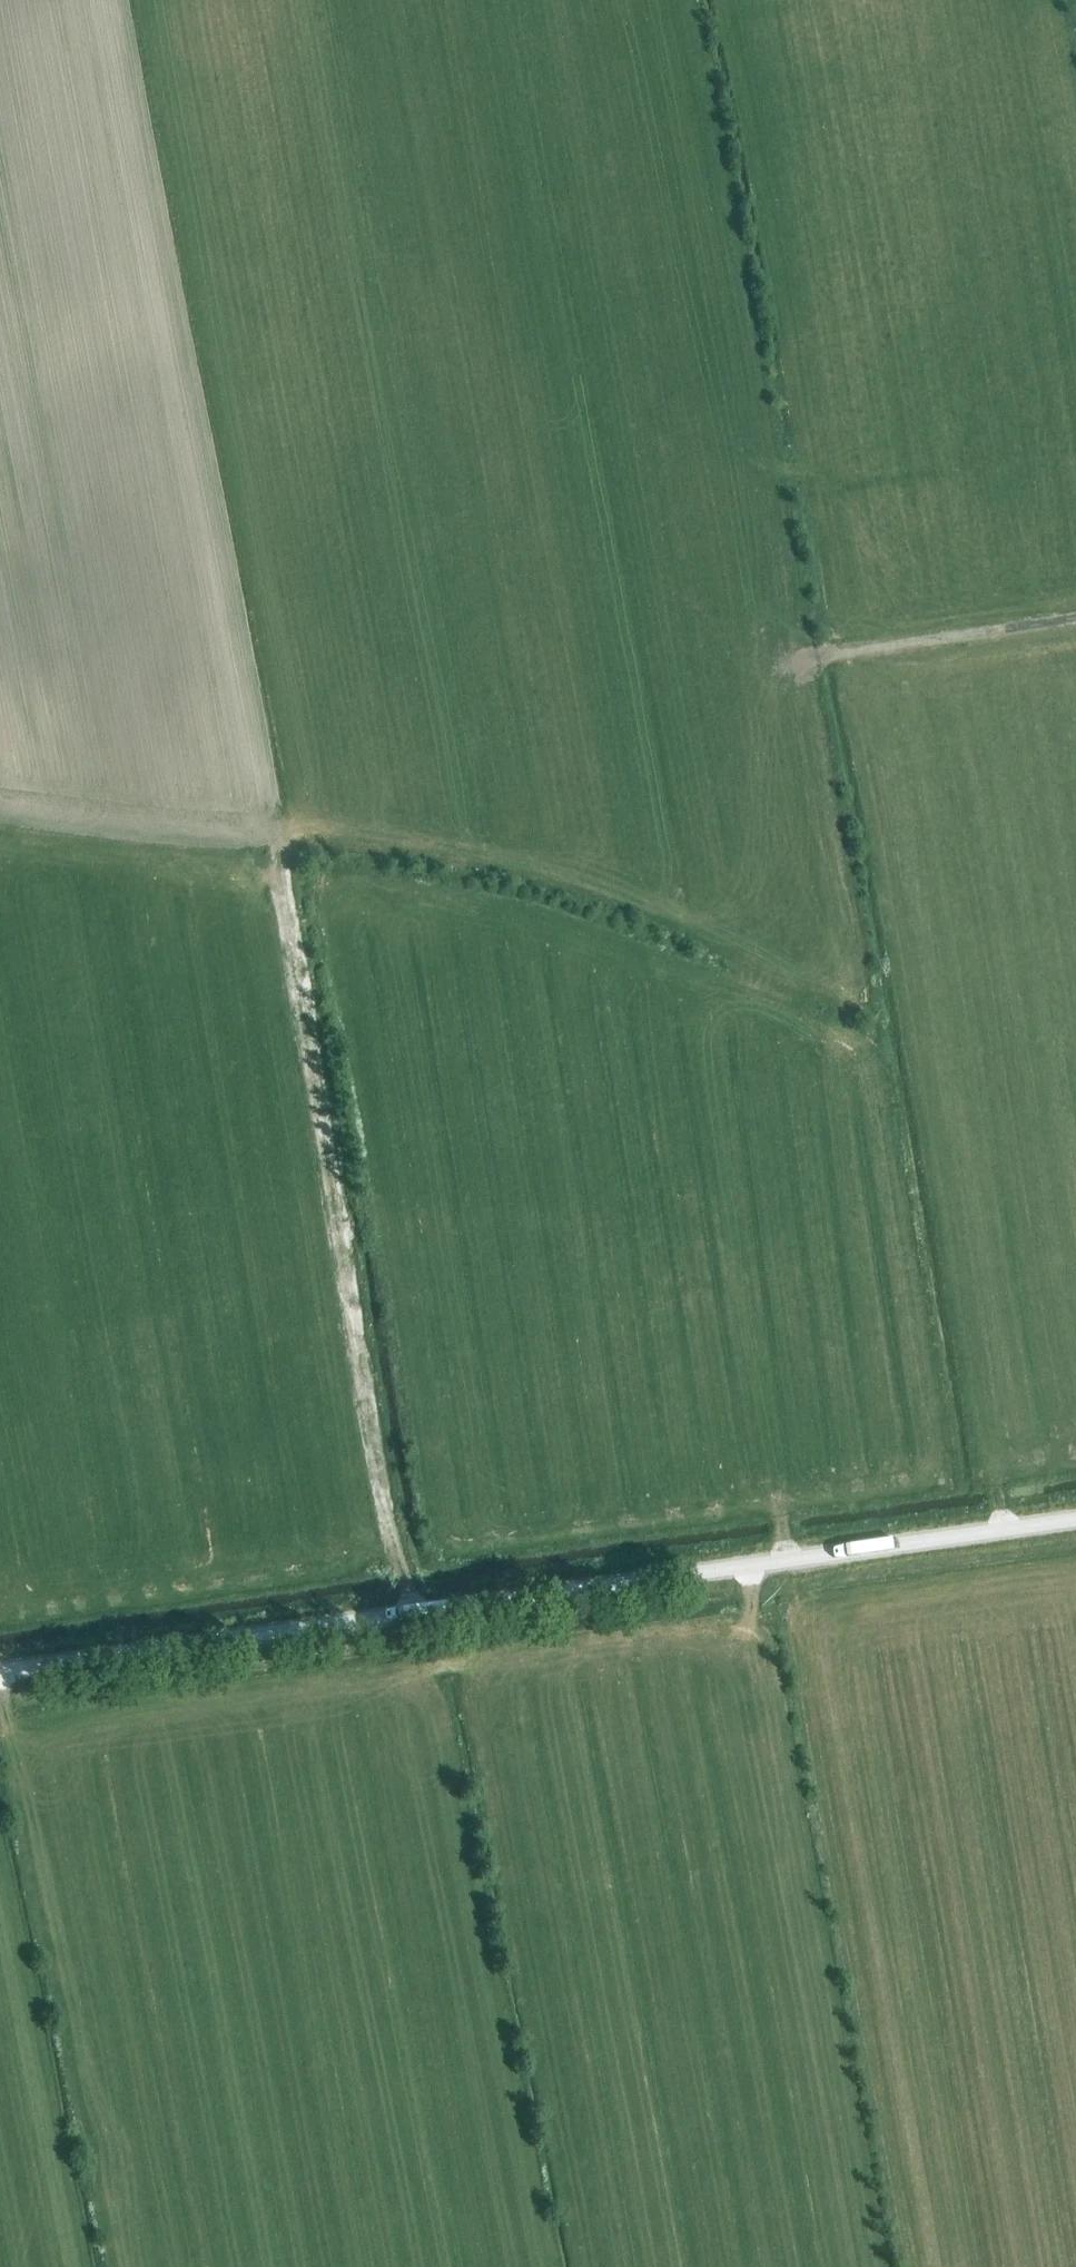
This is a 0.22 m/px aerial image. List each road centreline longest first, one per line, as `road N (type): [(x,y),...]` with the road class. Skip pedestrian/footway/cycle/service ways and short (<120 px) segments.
road 1 (unclassified): [(0,1672),(1075,1520)]

